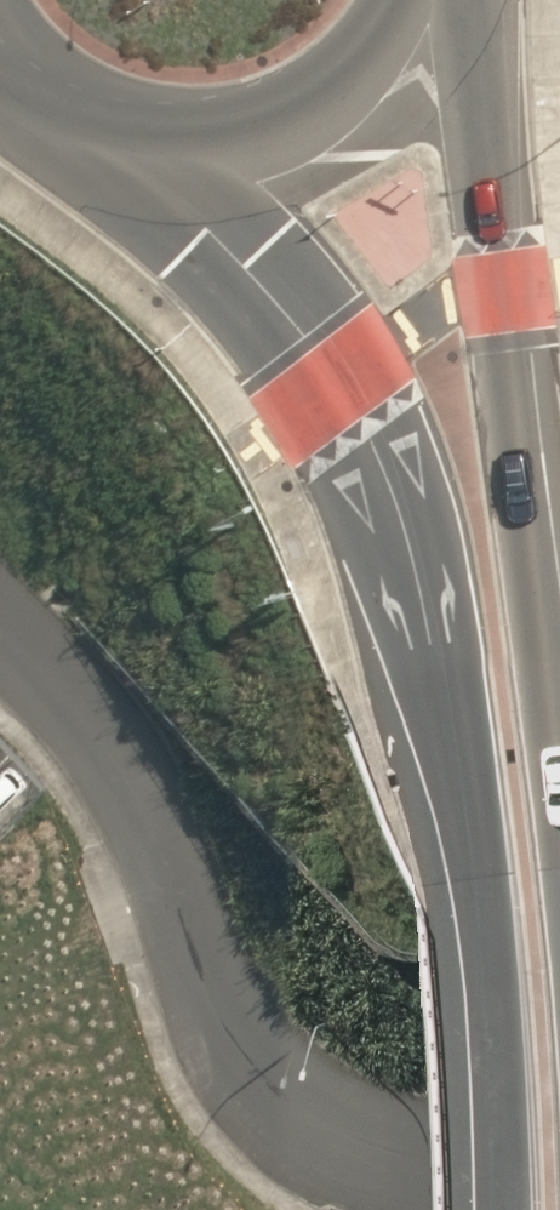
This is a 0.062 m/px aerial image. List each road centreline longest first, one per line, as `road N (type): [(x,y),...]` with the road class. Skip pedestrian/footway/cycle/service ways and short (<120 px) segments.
road 1 (secondary): [(494,1209),(461,774),(410,539),(381,451),(342,375),(291,307),(95,121)]
road 2 (secondary): [(453,0),(559,801)]
road 3 (secondary): [(409,0),(393,32),(331,92),(252,128),(196,134),(95,121)]

